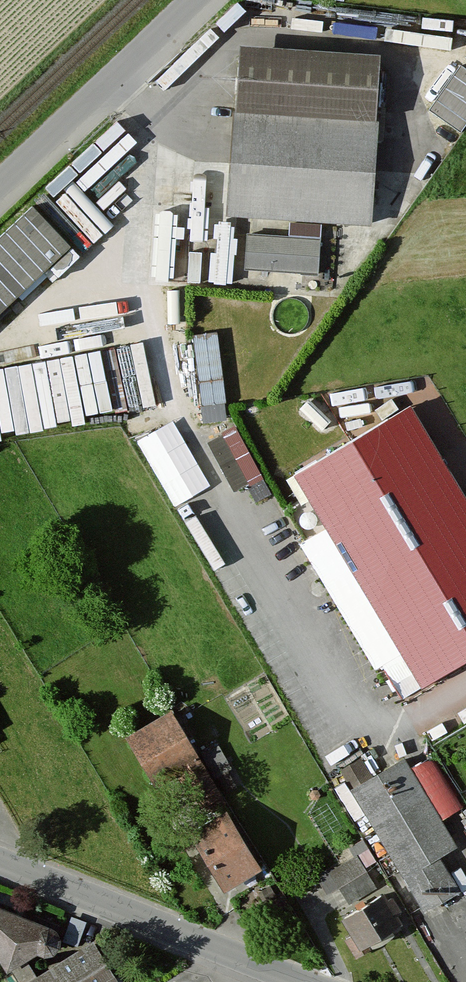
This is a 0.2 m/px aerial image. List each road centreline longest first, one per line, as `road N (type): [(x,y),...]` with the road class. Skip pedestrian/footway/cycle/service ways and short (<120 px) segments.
road 1 (tertiary): [(0,863),(298,981)]

